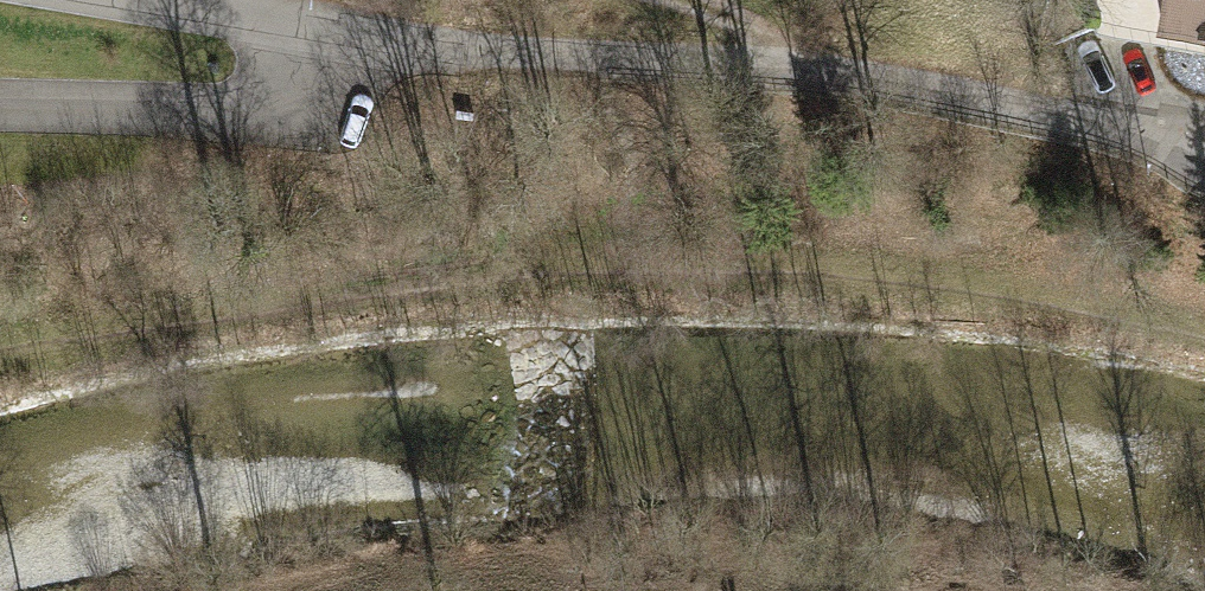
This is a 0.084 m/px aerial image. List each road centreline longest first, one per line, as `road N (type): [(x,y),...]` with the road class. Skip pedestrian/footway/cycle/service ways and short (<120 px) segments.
road 1 (track): [(111,321),(573,274),(982,280),(1204,332)]
road 2 (residential): [(1077,120),(773,70),(334,33),(138,0)]
road 3 (residential): [(1204,167),(1077,120)]
road 4 (residential): [(1204,137),(1077,120)]

